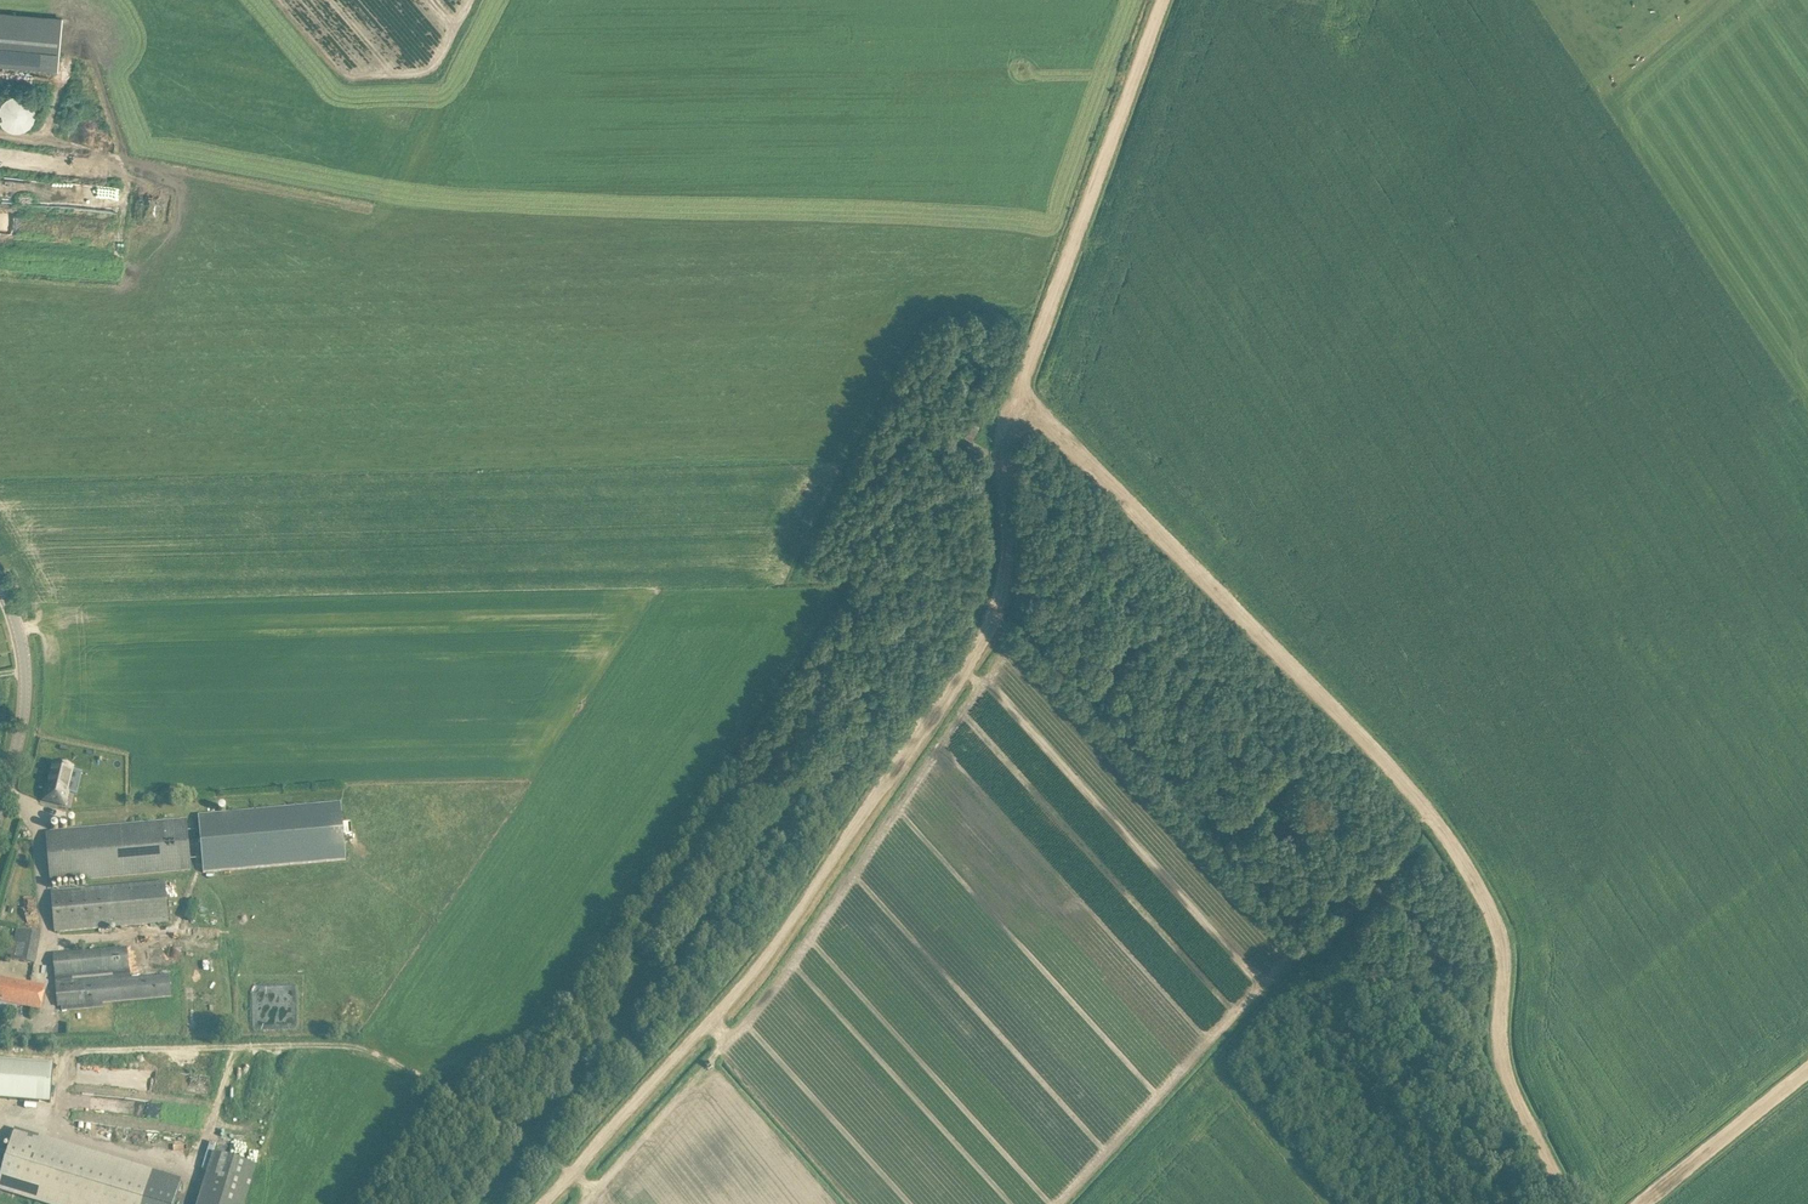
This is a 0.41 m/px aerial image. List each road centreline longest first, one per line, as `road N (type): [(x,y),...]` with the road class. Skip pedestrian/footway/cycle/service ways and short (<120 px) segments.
road 1 (track): [(1017,403),(1052,427),(1329,705),(1409,789),(1476,882),(1500,940),(1500,1030),(1510,1085),(1573,1203)]
road 2 (track): [(544,1203),(771,950),(990,620),(1006,542),(1003,460),(1017,403)]
road 3 (track): [(115,1048),(352,1044),(577,1168)]
road 4 (track): [(1017,403),(1164,0)]
road 5 (unclassified): [(0,807),(26,682),(21,641),(0,583)]
road 6 (track): [(1638,1203),(1807,1069)]

